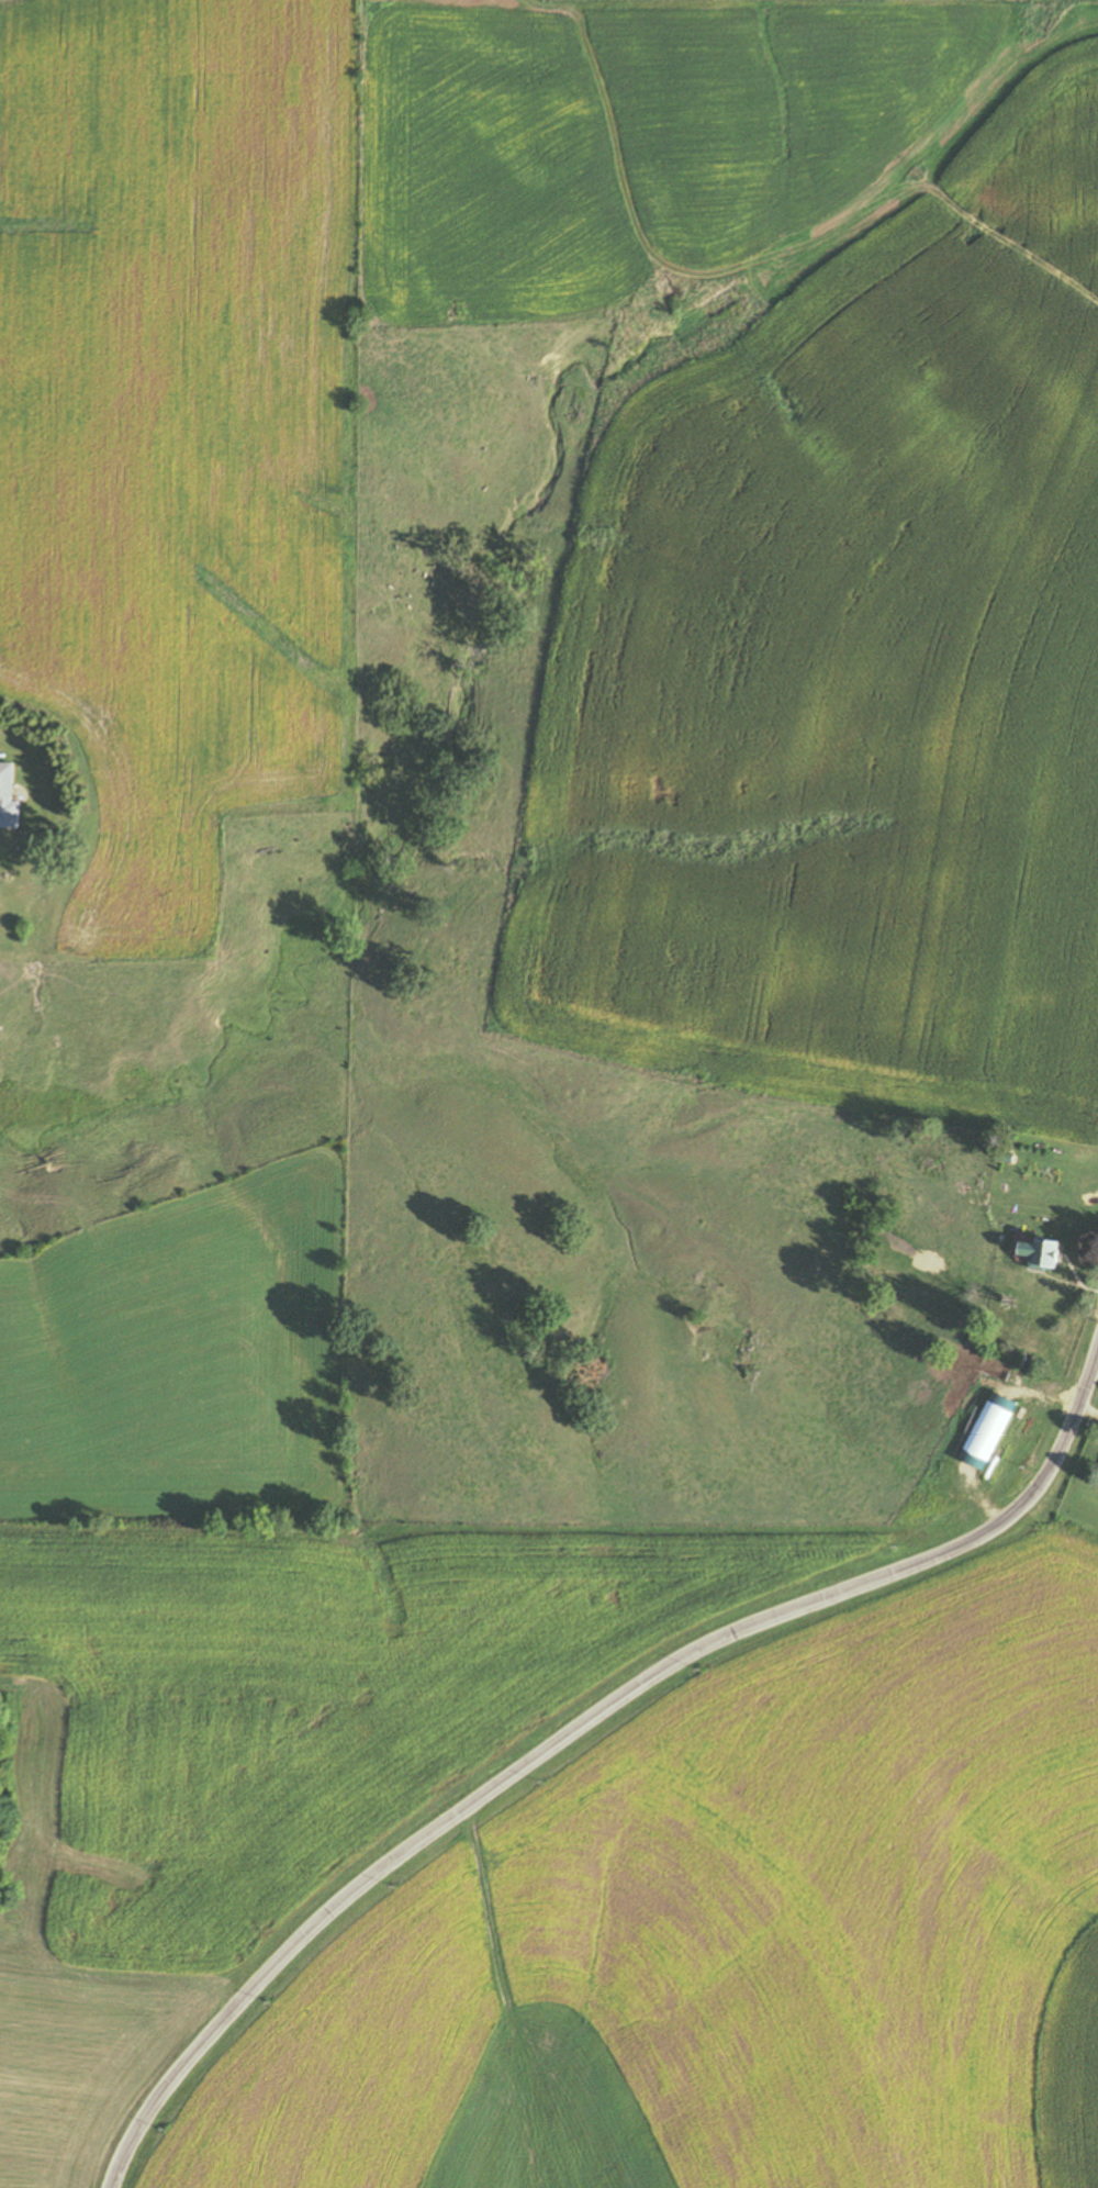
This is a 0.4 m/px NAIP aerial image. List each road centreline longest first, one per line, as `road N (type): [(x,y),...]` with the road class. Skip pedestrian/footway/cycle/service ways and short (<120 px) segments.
road 1 (residential): [(1097,1356),(1053,1476),(1024,1518),(677,1656),(456,1817),(260,1973),(155,2091),(109,2187)]

